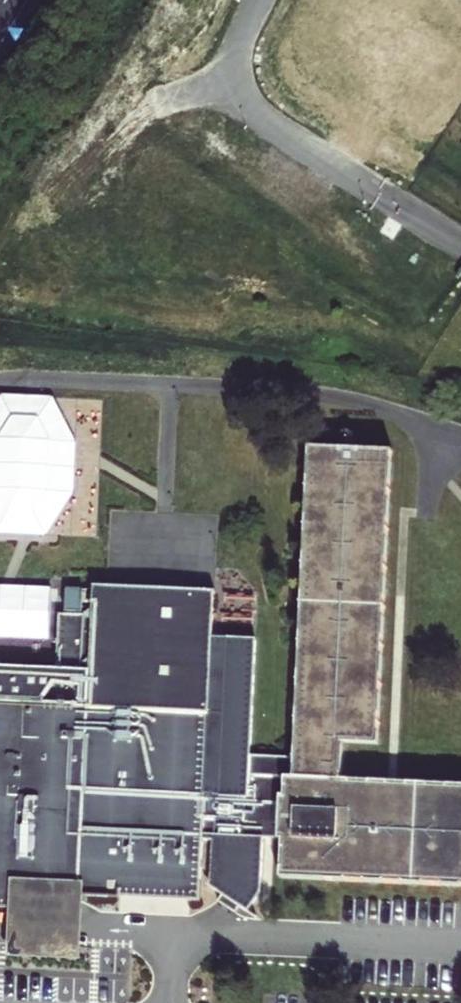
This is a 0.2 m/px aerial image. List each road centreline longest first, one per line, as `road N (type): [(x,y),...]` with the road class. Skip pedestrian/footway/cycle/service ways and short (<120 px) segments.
road 1 (residential): [(460,245),(248,108),(236,58),(258,0)]

